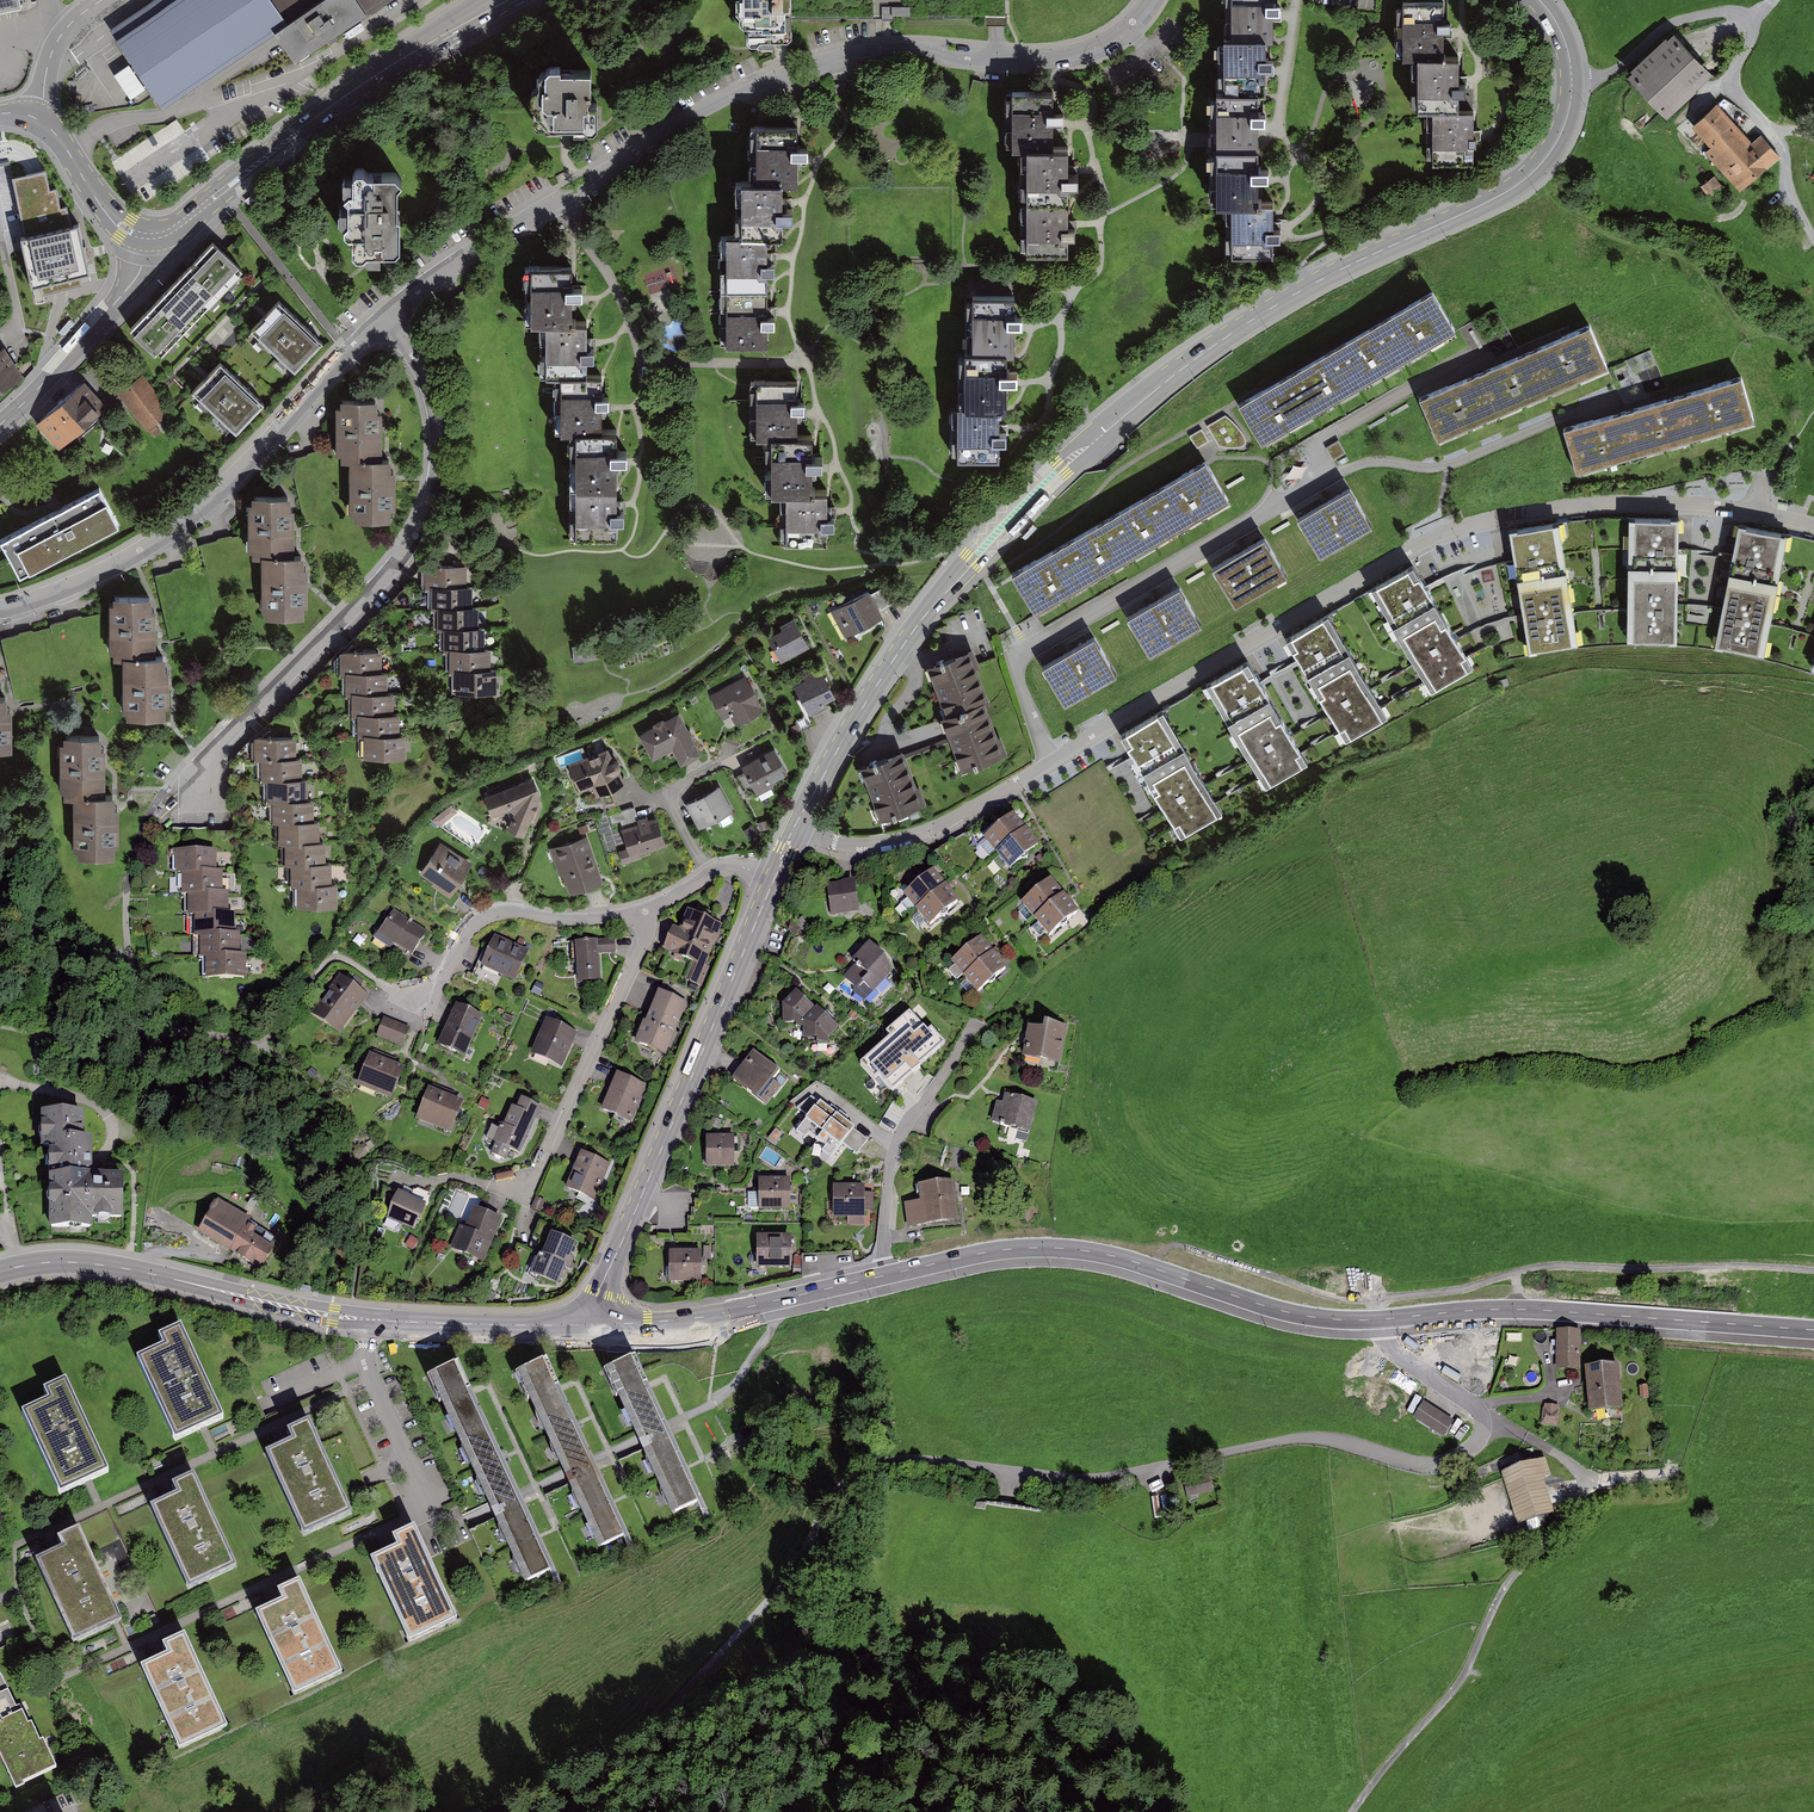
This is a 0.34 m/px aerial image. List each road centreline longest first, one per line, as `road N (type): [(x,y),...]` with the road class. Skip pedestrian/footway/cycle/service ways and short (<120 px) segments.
road 1 (track): [(1371,1320),(1372,1334),(1391,1355),(1471,1412),(1478,1433),(1466,1455),(1435,1468),(1332,1440),(1278,1443),(1071,1487),(911,1465),(853,1479),(820,1511),(792,1573),(721,1660),(564,1811)]
road 2 (tertiary): [(600,1319),(696,1318),(969,1256),(1047,1248),(1119,1257),(1284,1313),(1328,1319),(1515,1310),(1813,1330)]
road 3 (tertiary): [(1539,0),(1568,49),(1573,81),(1562,132),(1547,157),(1485,204),(1342,268),(1228,336),(1061,467),(931,609),(797,828)]
road 4 (residential): [(797,828),(850,847),(919,836),(1374,569),(1473,523),(1606,502),(1763,509),(1813,525)]
road 5 (residential): [(1149,0),(1123,30),(1085,51),(978,60),(886,48),(776,81),(514,225),(388,319)]
road 6 (residential): [(201,787),(206,759),(376,587),(410,548),(428,510),(438,465),(435,413),(388,319)]
road 7 (residential): [(388,319),(187,522),(69,587),(0,611)]
road 8 (tertiary): [(776,878),(603,1292),(600,1319)]
road 9 (track): [(1813,237),(1791,195),(1780,142),(1736,89),(1751,32),(1744,14),(1686,18),(1606,76),(1573,81)]
road 10 (tertiary): [(148,236),(176,229),(376,75),(488,10)]
road 11 (residential): [(1697,386),(1555,421),(1445,466),(1361,464),(1330,479)]
road 12 (tertiary): [(0,1272),(106,1265),(367,1320)]
road 13 (residential): [(648,908),(645,934),(527,1195)]
road 14 (residential): [(648,908),(596,920),(488,915),(461,937),(432,1001),(398,999)]
road 15 (unclassified): [(0,423),(126,291),(148,236)]
road 16 (tertiary): [(367,1320),(467,1326),(600,1319)]
road 17 (residential): [(367,1320),(366,1354),(441,1526)]
road 18 (tertiary): [(37,118),(70,149),(110,214),(148,236)]
road 19 (residential): [(106,0),(56,47),(37,118)]
road 20 (residential): [(776,878),(724,867),(648,908)]

